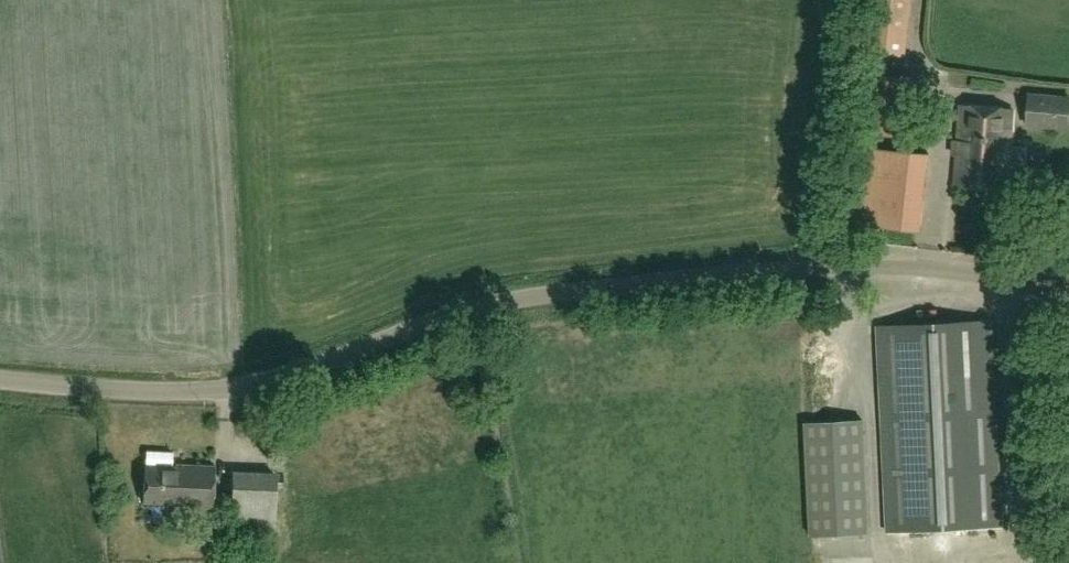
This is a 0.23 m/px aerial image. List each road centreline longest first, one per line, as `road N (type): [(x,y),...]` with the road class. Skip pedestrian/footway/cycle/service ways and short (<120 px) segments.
road 1 (unclassified): [(1068,299),(946,270),(756,272),(495,304),(235,389),(157,393),(0,380)]

